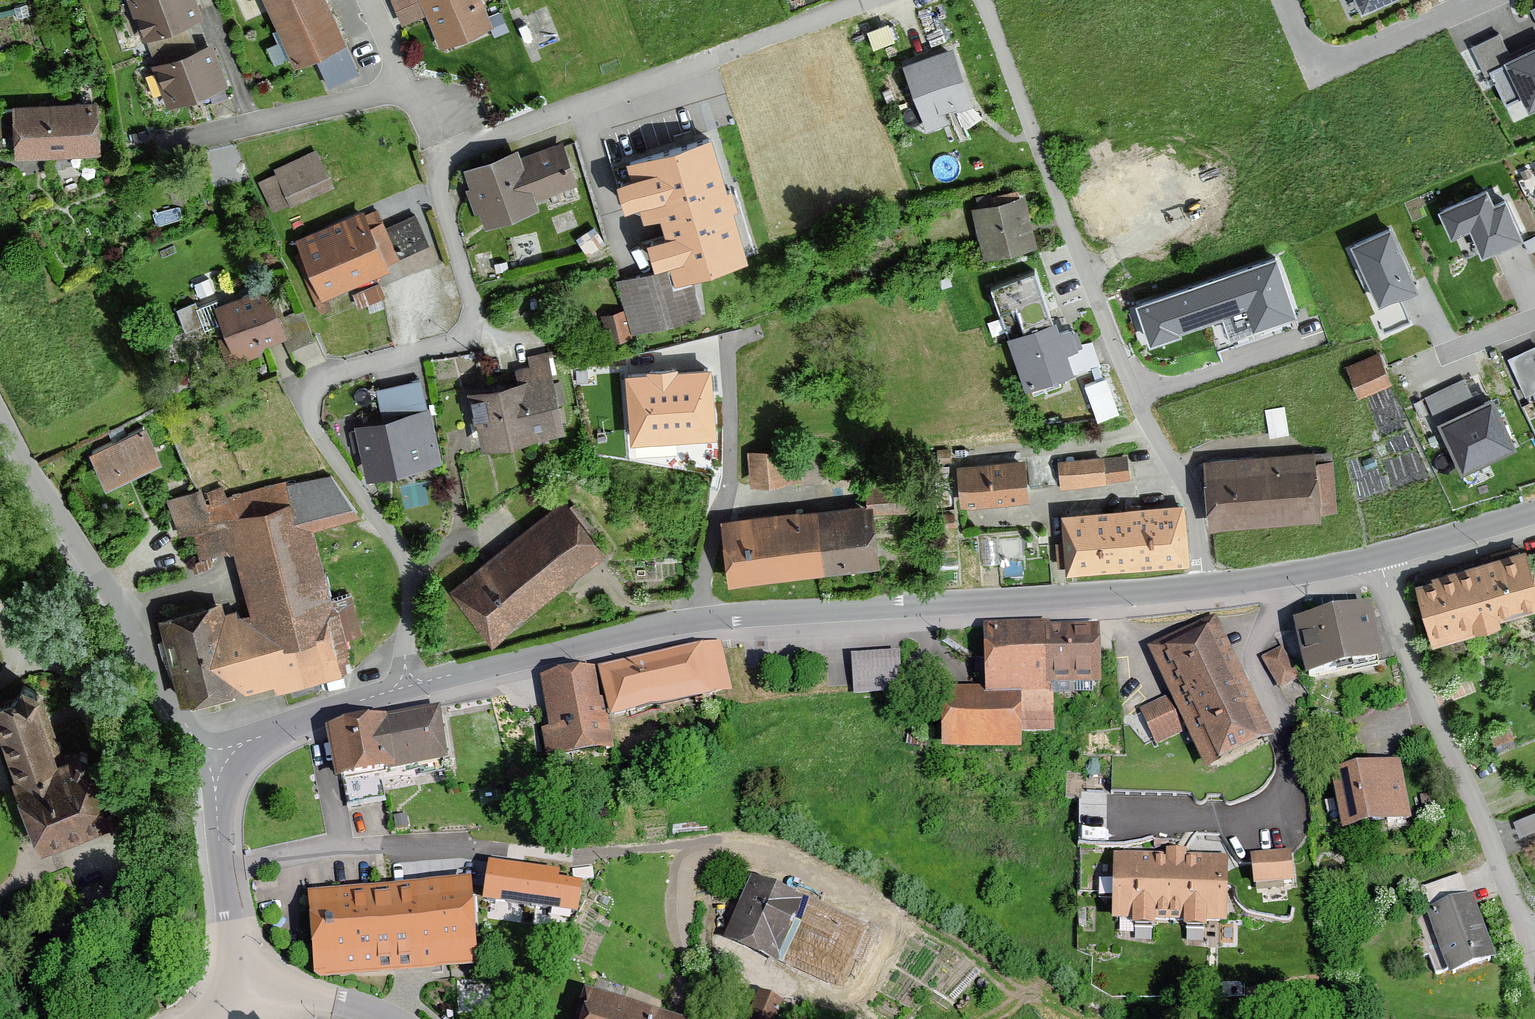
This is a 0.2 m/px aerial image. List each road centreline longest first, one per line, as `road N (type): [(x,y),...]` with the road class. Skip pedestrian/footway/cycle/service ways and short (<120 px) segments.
road 1 (residential): [(865,0),(457,149),(439,170),(475,324),(465,339),(341,370),(324,381),(312,413),(407,571),(407,686)]
road 2 (tertiary): [(407,686),(706,619),(1202,585)]
road 3 (residential): [(1202,585),(1192,505),(1093,296),(986,0)]
road 4 (residential): [(1378,555),(1526,936)]
road 5 (unclassified): [(219,764),(170,703),(0,422)]
road 6 (residential): [(582,860),(502,847),(342,847),(228,864)]
road 7 (residential): [(411,80),(151,142)]
road 8 (residential): [(1485,0),(1339,60),(1312,52),(1285,0)]
road 9 (tertiary): [(219,764),(270,732),(407,686)]
road 10 (tertiary): [(1202,585),(1378,555)]
road 11 (tertiary): [(1378,555),(1534,511)]
road 12 (unclassified): [(388,1018),(334,1001),(252,990)]
road 13 (tertiary): [(252,990),(228,864)]

